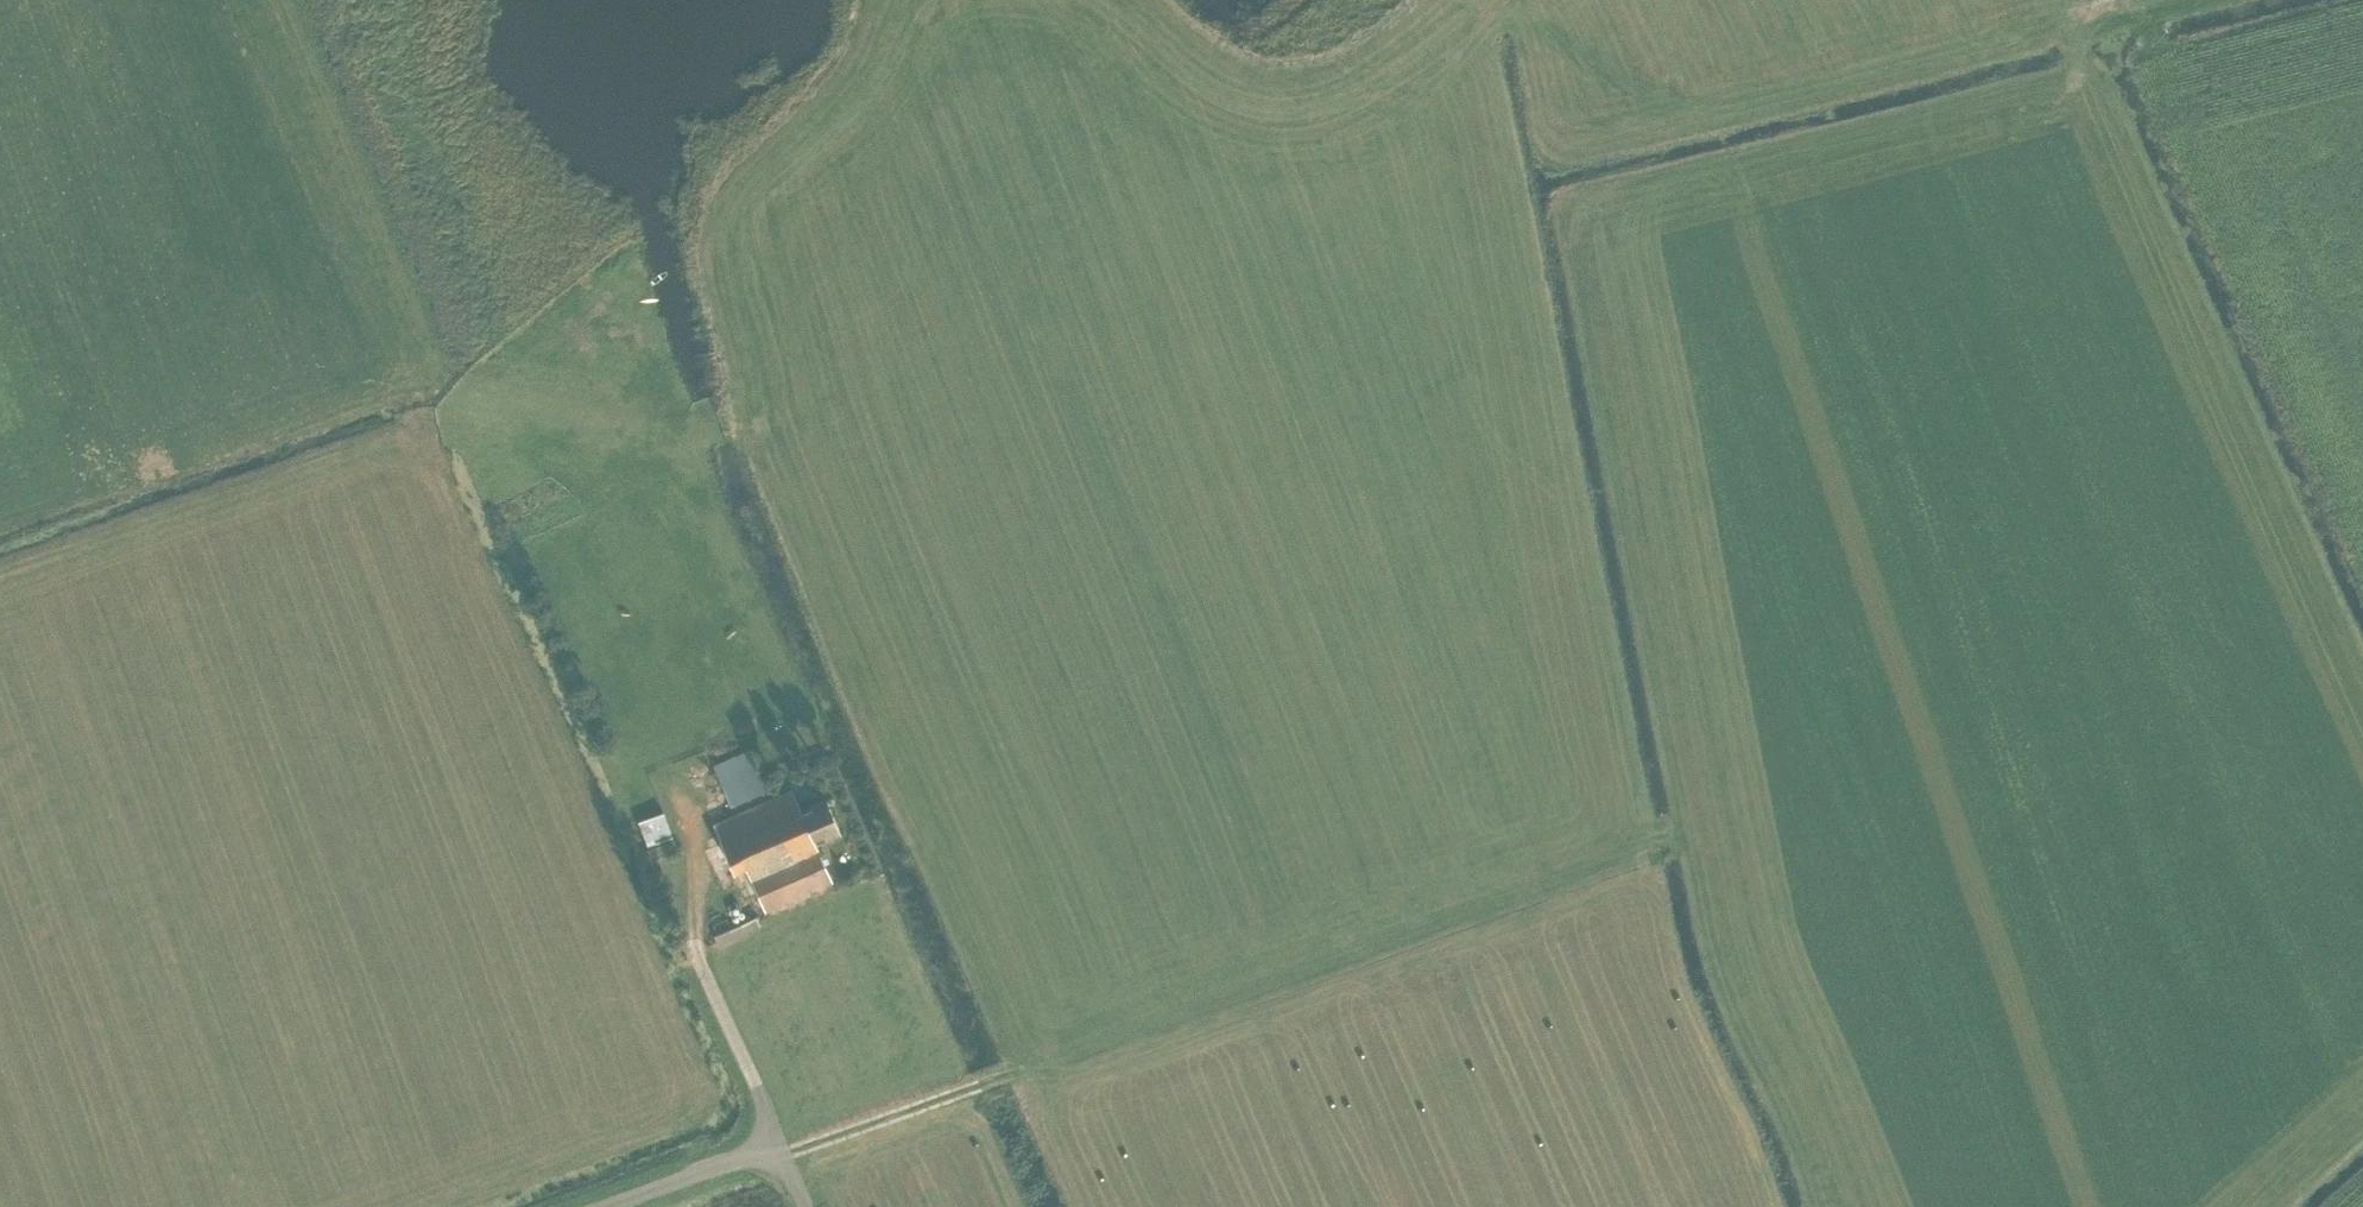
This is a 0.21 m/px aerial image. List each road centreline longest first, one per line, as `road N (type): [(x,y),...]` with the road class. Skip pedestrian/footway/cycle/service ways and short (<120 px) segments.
road 1 (unclassified): [(805,1206),(777,1146),(604,1206)]
road 2 (track): [(783,1156),(965,1090)]

